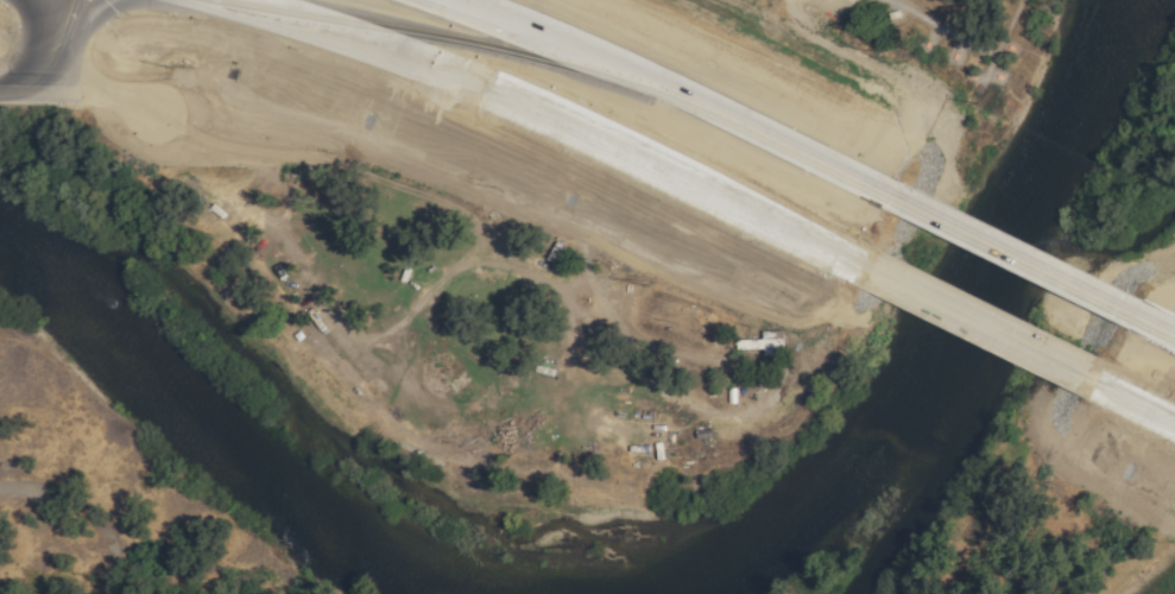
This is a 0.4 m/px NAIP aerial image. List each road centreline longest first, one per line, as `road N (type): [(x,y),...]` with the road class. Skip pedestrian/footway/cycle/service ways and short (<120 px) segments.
road 1 (primary): [(226,0),(481,88),(871,270)]
road 2 (primary): [(908,204),(662,87),(446,0)]
road 3 (primary): [(1132,314),(908,204)]
road 4 (primary): [(871,270),(1089,378)]

